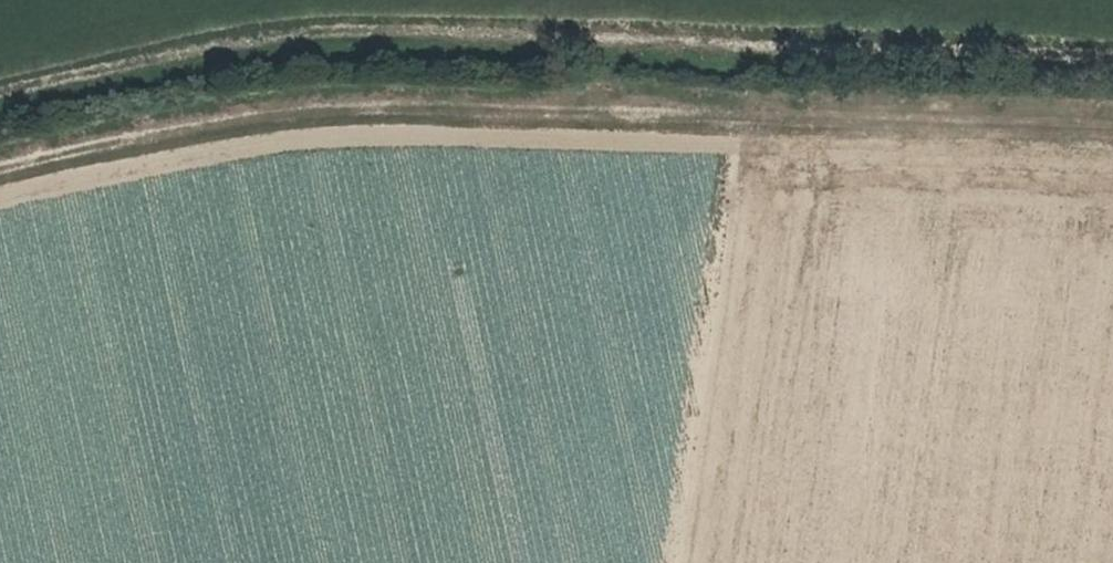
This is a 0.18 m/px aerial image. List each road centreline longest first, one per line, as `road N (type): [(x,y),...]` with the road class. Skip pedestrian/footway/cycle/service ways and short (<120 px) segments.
road 1 (track): [(0,99),(308,33),(442,28),(1112,60)]
road 2 (track): [(0,165),(159,129),(460,105),(582,116),(627,152),(748,130)]

